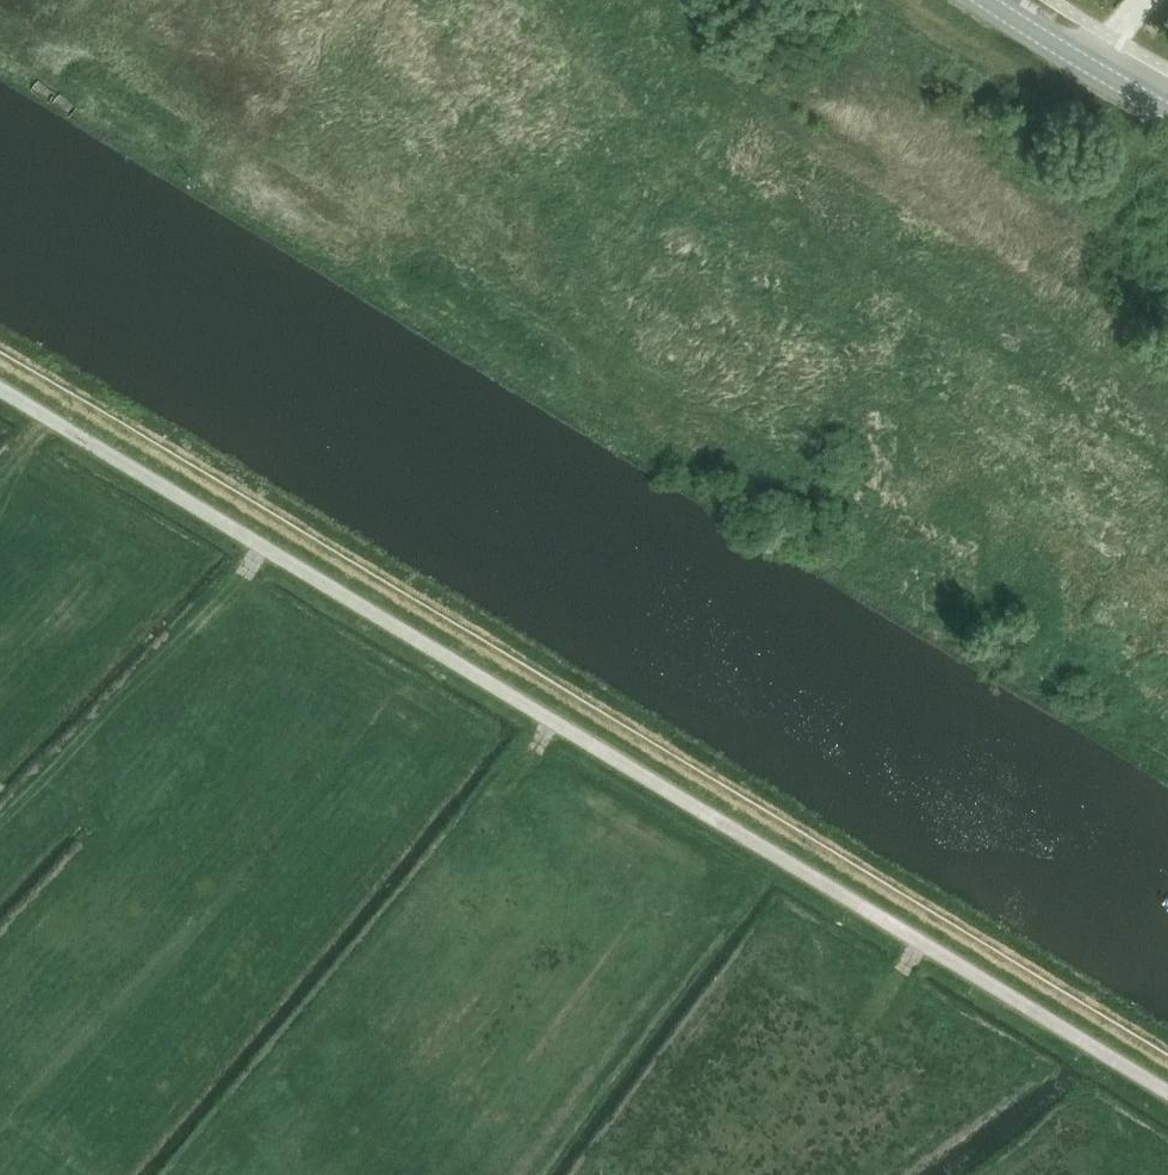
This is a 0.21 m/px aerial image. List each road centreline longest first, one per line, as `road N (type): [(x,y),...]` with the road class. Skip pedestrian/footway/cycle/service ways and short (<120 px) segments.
road 1 (unclassified): [(1167,1089),(0,387)]
road 2 (secondary): [(1167,109),(984,0)]

